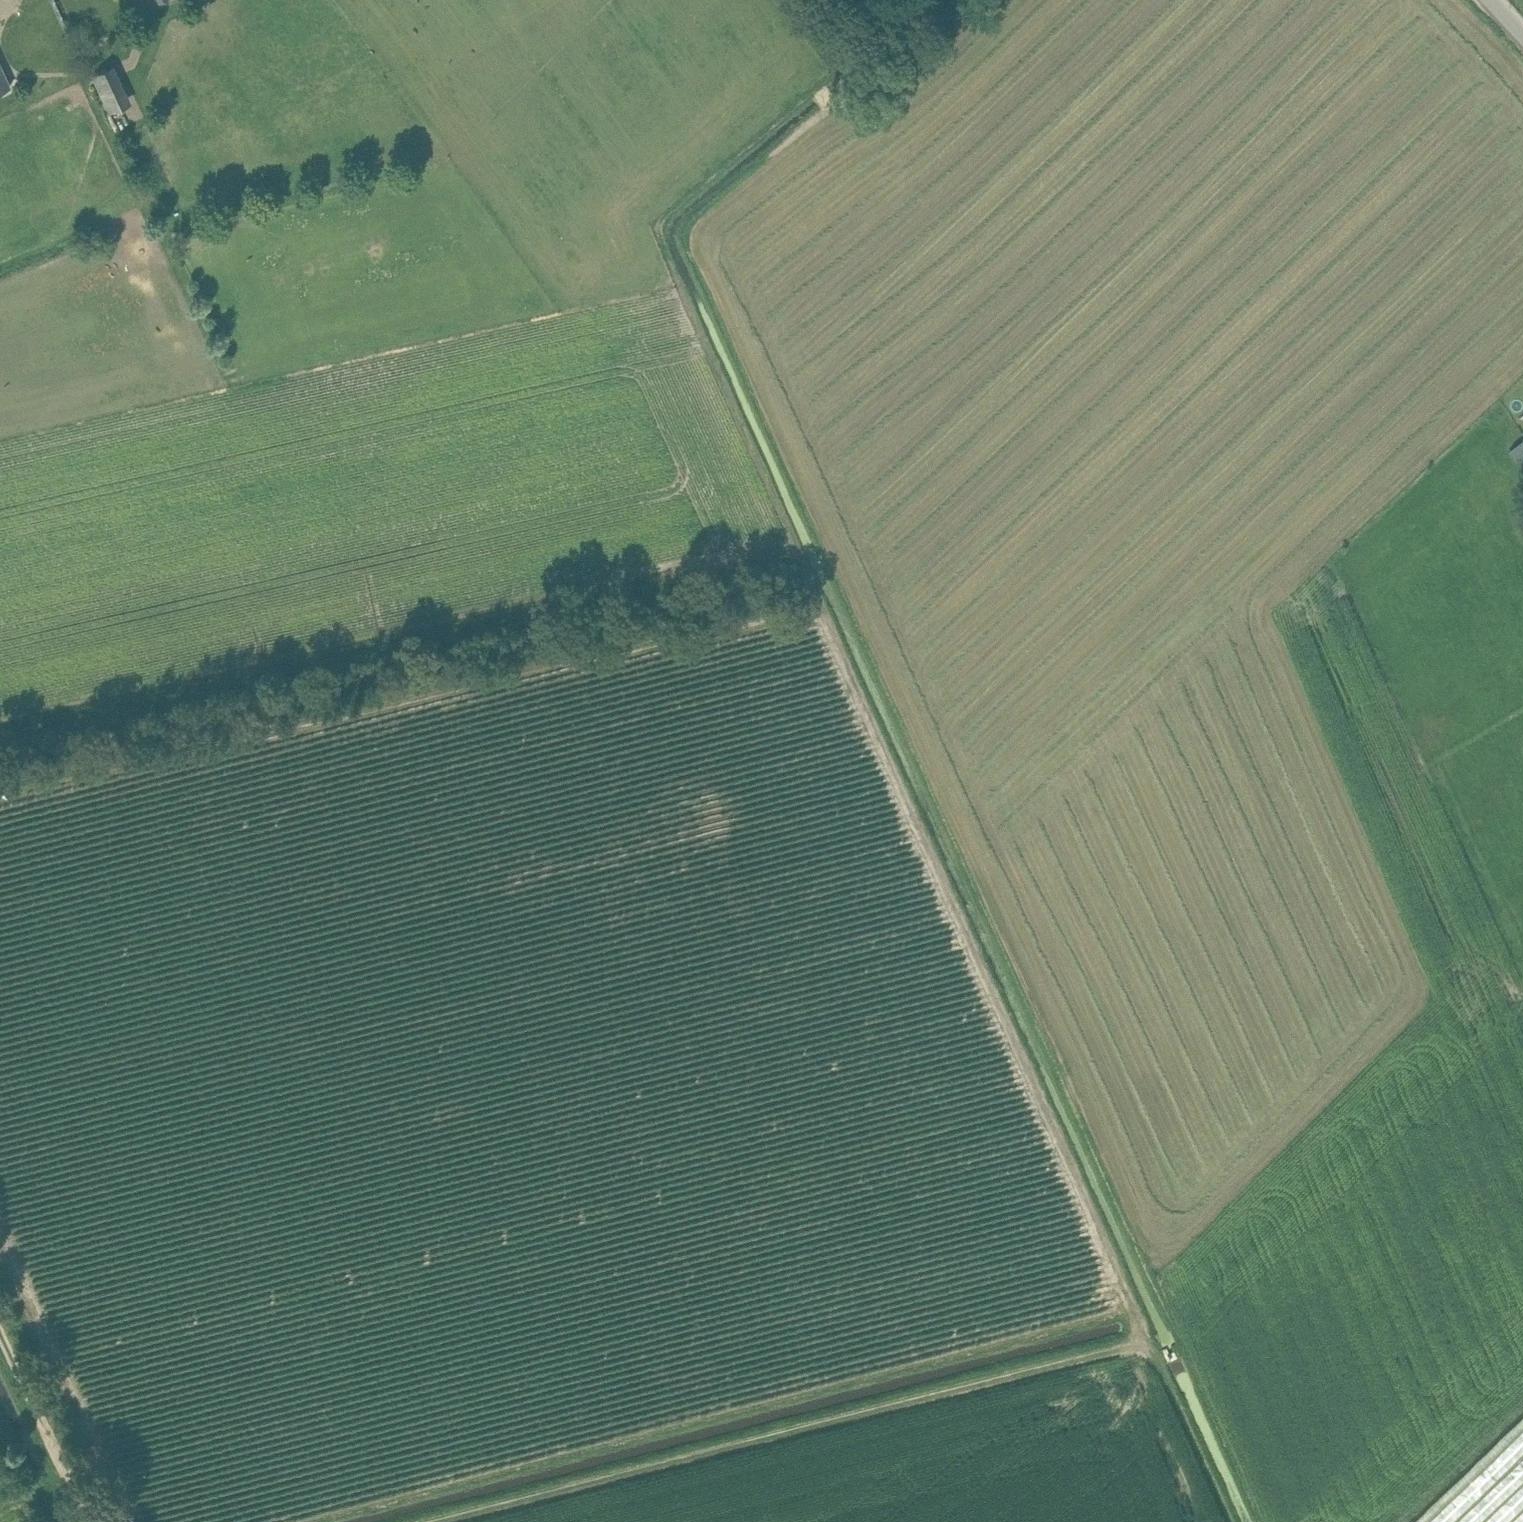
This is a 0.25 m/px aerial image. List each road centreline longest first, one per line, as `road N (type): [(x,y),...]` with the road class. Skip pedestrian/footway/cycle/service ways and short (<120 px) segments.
road 1 (track): [(81,1521),(0,1343)]

